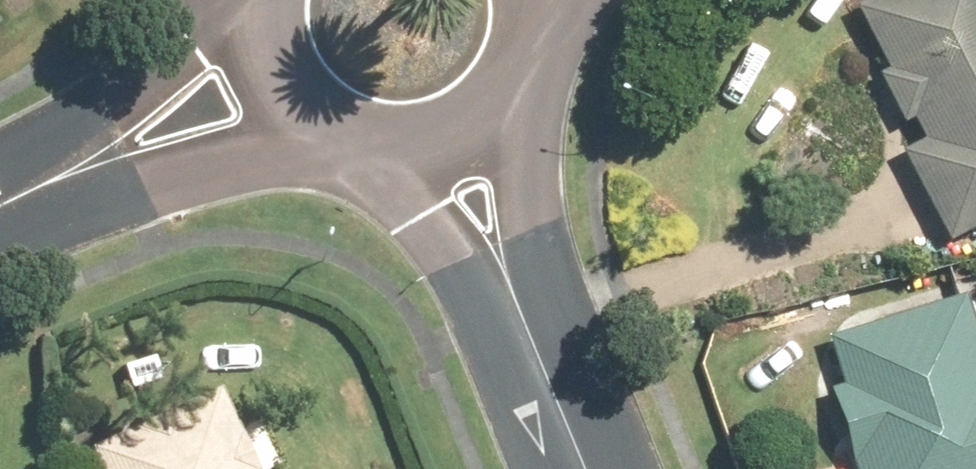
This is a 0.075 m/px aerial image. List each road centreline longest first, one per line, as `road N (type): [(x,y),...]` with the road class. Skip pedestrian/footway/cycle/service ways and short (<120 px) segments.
road 1 (residential): [(443,160),(581,468)]
road 2 (residential): [(0,216),(261,91)]
road 3 (residential): [(554,0),(546,63),(522,106),(487,139),(443,160)]
road 4 (residential): [(443,160),(391,167),(340,157),(295,131),(261,91)]

